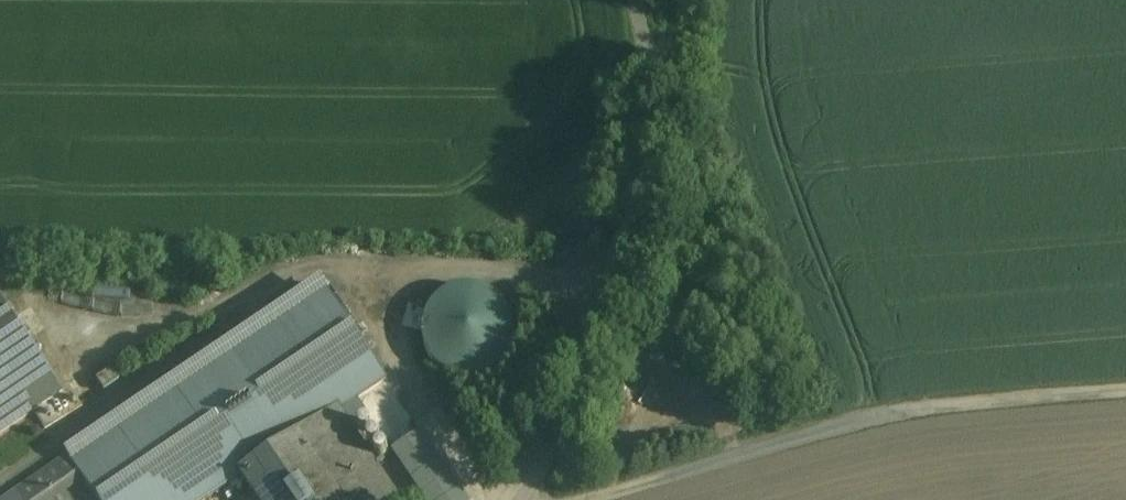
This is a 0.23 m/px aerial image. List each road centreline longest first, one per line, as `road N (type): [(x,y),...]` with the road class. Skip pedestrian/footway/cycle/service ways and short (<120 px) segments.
road 1 (track): [(562,499),(836,419),(1125,389)]
road 2 (unclassified): [(630,0),(651,107),(579,392),(532,499)]

